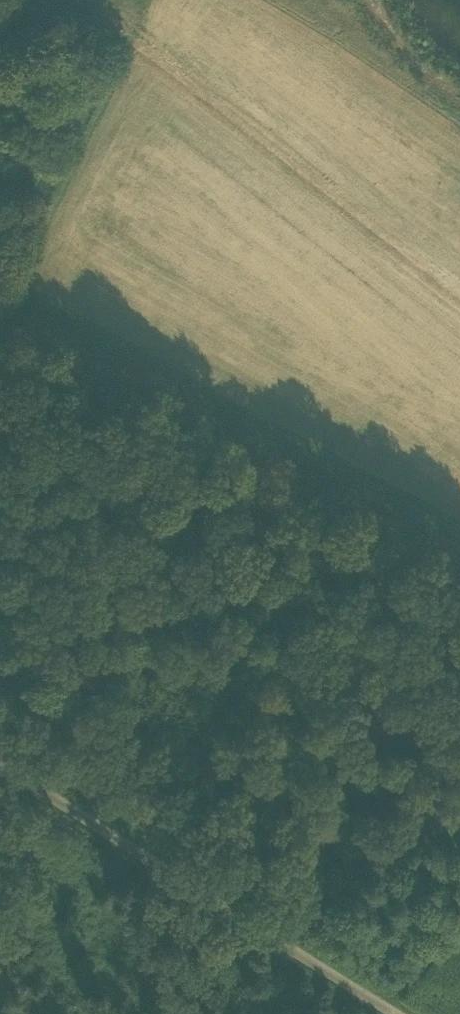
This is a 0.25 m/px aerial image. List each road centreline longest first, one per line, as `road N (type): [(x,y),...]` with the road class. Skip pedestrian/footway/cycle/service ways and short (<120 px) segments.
road 1 (unclassified): [(0,763),(395,1013)]

